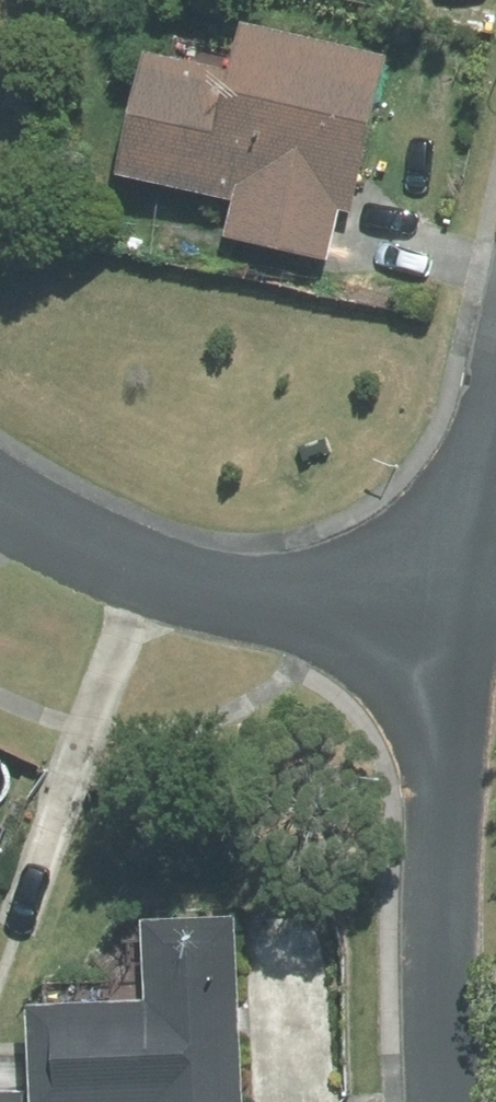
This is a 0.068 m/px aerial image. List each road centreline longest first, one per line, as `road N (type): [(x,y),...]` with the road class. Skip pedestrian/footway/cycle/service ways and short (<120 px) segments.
road 1 (residential): [(445,1101),(436,886),(448,600)]
road 2 (residential): [(0,498),(70,537),(257,598),(448,600)]
road 3 (residential): [(448,600),(495,376)]

